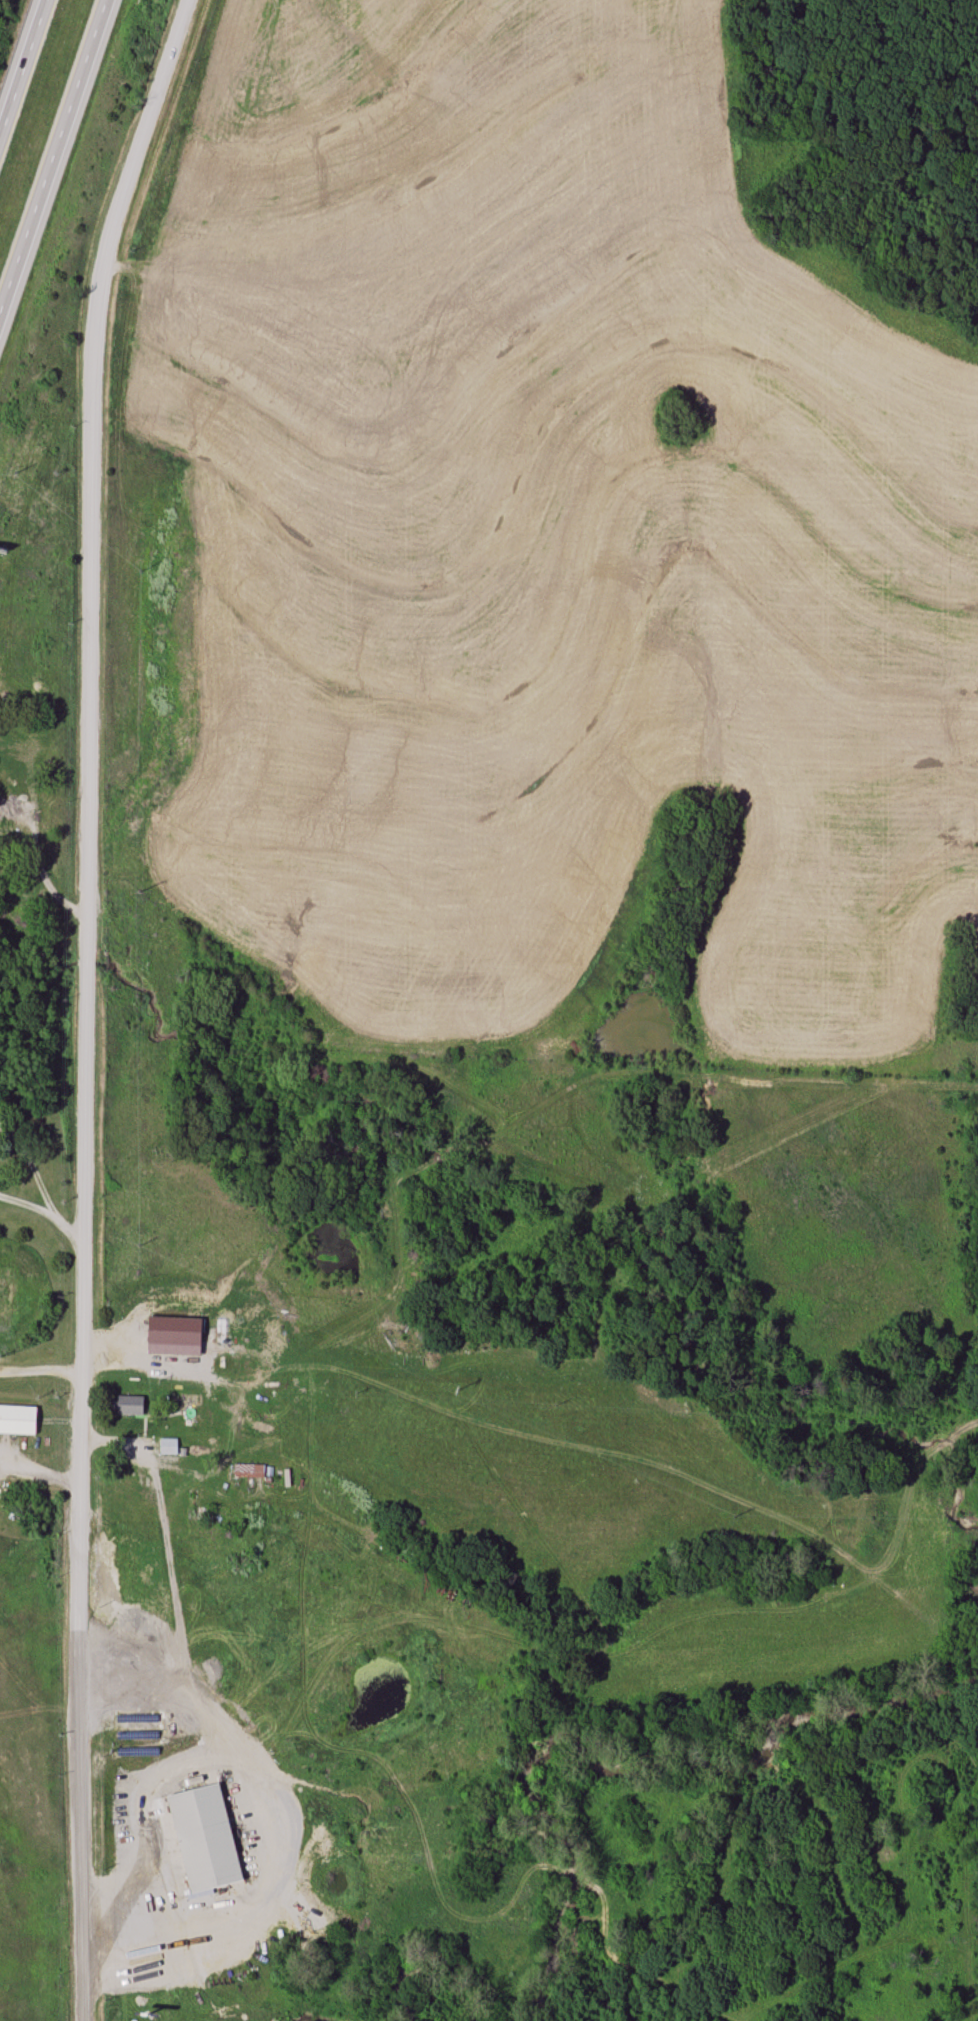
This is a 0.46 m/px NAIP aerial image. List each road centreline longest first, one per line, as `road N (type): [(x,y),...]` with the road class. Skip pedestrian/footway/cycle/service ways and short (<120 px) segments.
road 1 (residential): [(84,2020),(79,1487),(95,346),(109,247),(189,0)]
road 2 (motorway): [(0,315),(106,0)]
road 3 (motorway): [(44,0),(0,130)]

